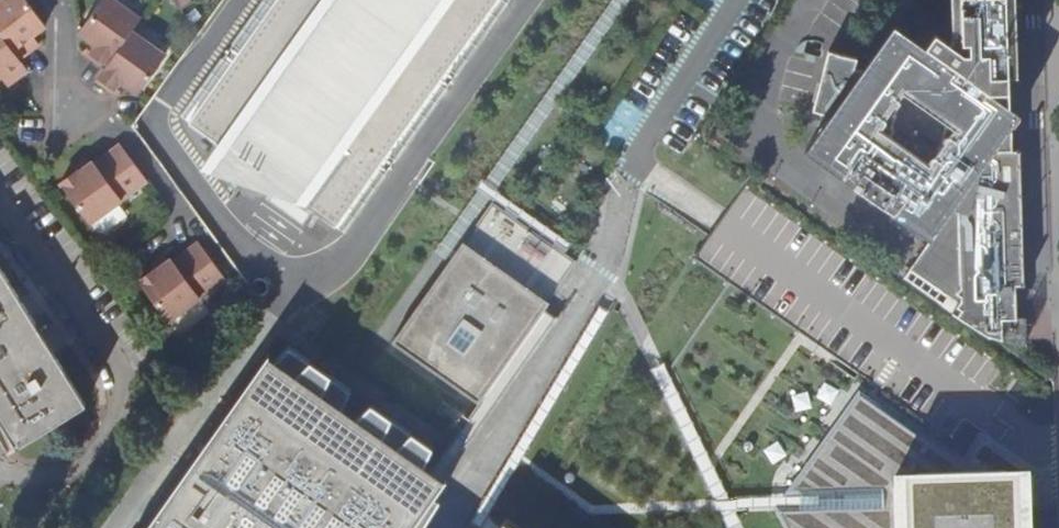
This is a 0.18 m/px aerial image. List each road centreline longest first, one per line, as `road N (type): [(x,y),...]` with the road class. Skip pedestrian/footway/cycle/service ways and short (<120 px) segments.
road 1 (residential): [(0,469),(41,478),(85,462),(121,404),(118,362)]
road 2 (residential): [(118,362),(0,203)]
road 3 (residential): [(93,138),(68,103),(67,16),(56,0)]

